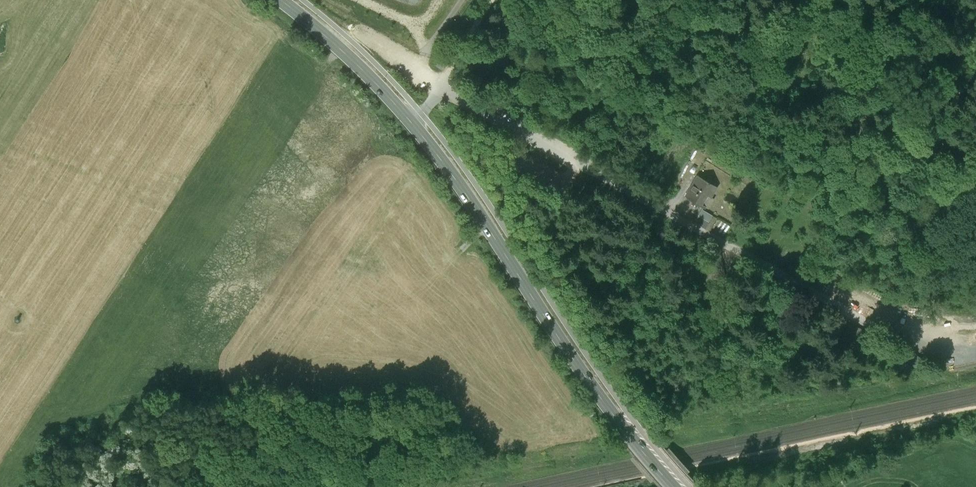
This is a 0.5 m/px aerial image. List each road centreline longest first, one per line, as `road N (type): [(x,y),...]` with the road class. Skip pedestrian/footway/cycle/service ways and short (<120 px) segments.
road 1 (secondary): [(279,0),(369,76),(439,156),(555,333),(673,486)]

